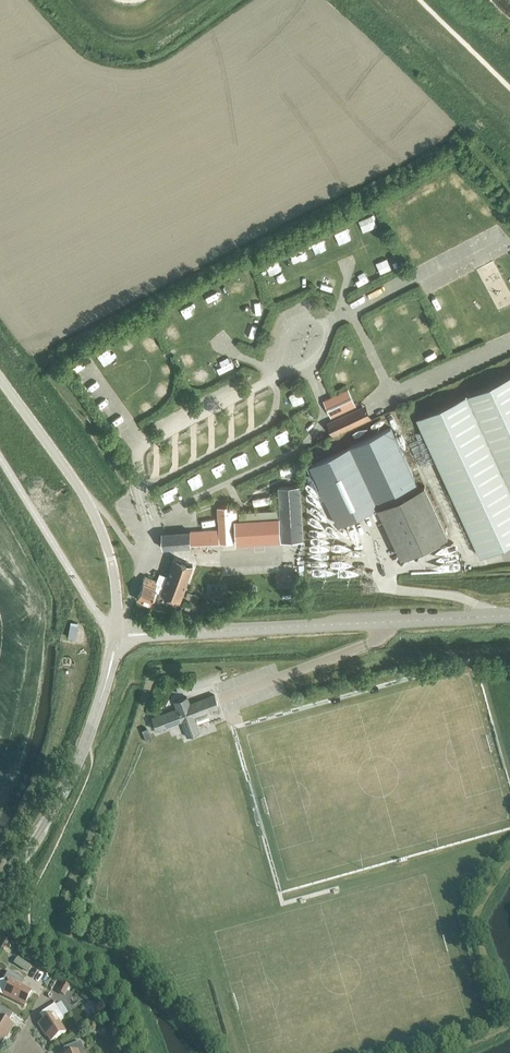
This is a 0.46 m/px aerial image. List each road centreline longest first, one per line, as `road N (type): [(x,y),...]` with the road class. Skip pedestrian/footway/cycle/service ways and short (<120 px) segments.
road 1 (tertiary): [(120,634),(509,616)]
road 2 (tertiary): [(120,634),(102,522),(0,374)]
road 3 (tertiary): [(0,896),(88,743),(120,634)]
road 4 (unclassified): [(70,567),(0,456)]

